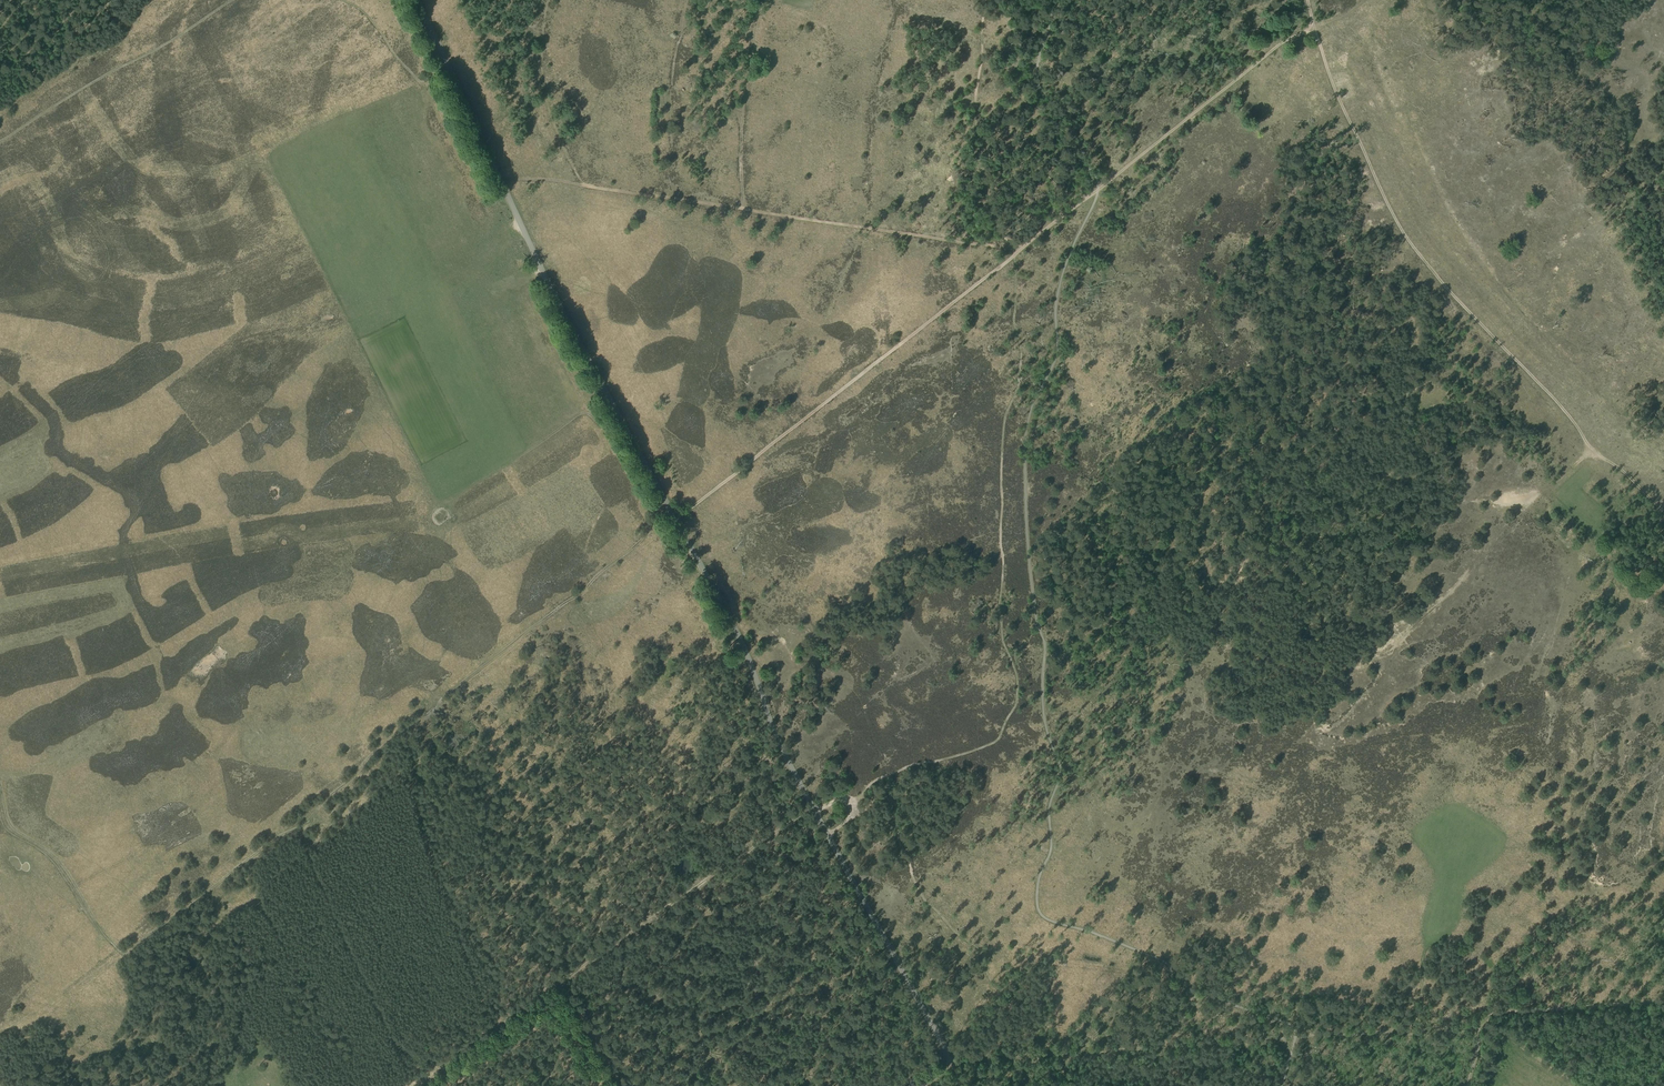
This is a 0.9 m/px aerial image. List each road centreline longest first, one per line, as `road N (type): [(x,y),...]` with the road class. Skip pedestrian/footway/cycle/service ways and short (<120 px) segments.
road 1 (track): [(1059,1054),(988,984),(976,950),(922,899),(895,820),(864,793),(902,768),(989,744),(1017,691),(999,628),(1000,534),(1004,419),(1021,366),(1014,255),(995,224),(972,114),(986,0)]
road 2 (unclassified): [(920,1085),(944,1069),(946,1049),(786,762),(757,683),(529,245),(417,0)]
road 3 (track): [(672,513),(388,750),(123,955),(59,866),(9,832),(0,814)]
road 4 (track): [(675,519),(1276,45),(1329,21)]
road 5 (track): [(1311,0),(1357,130),(1417,250),(1599,455),(1663,512)]
road 6 (track): [(419,1085),(809,809),(839,803),(848,817),(826,839)]
road 7 (track): [(947,1061),(1480,1024)]
road 8 (track): [(744,209),(745,75),(762,0)]
road 9 (track): [(1663,1001),(1496,1012),(1480,1024)]
road 10 (track): [(450,69),(341,119)]

